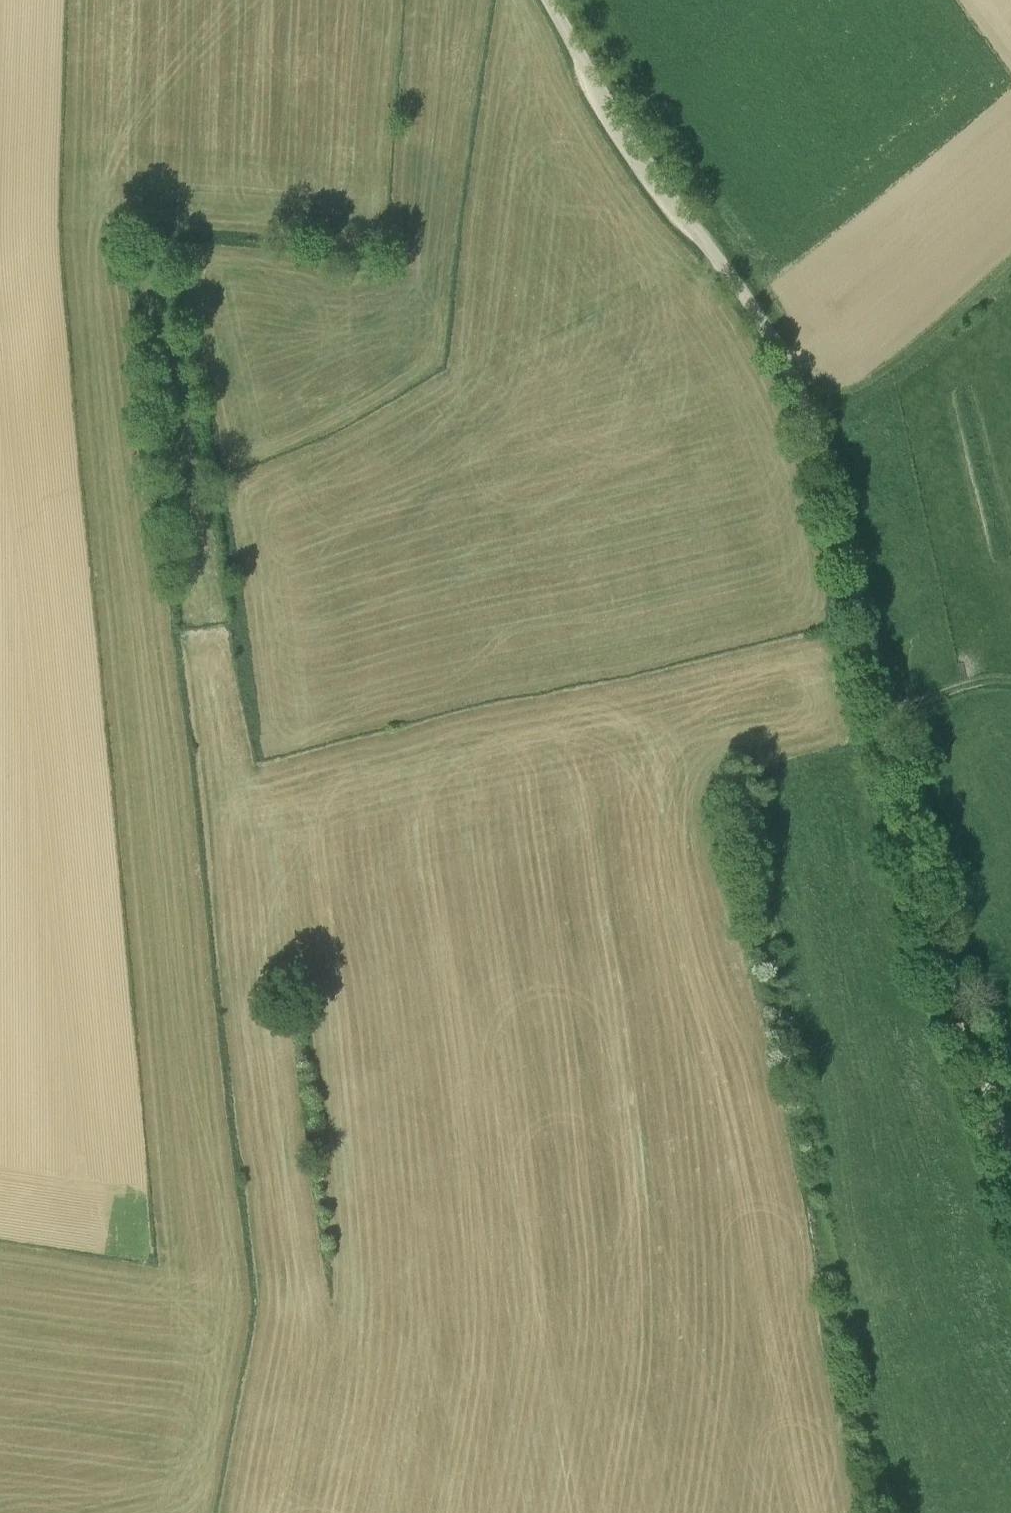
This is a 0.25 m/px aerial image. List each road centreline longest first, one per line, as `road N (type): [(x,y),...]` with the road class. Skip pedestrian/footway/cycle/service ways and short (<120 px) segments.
road 1 (unclassified): [(1010,1159),(895,778),(833,486),(811,421),(763,325),(596,89),(550,0)]
road 2 (track): [(881,716),(970,684),(1010,684)]

